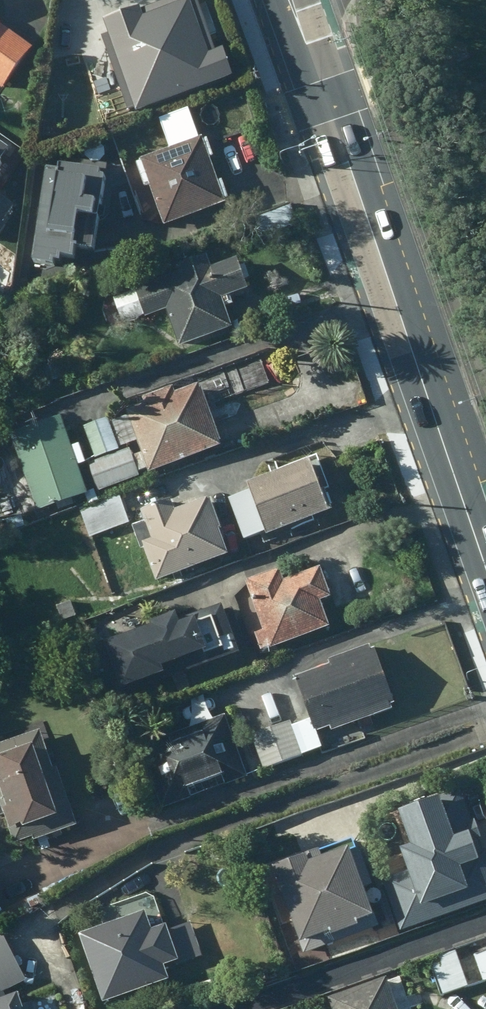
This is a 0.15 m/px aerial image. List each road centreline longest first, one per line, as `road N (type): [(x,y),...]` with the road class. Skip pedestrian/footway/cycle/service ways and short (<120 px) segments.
road 1 (primary): [(291,0),(485,563)]

